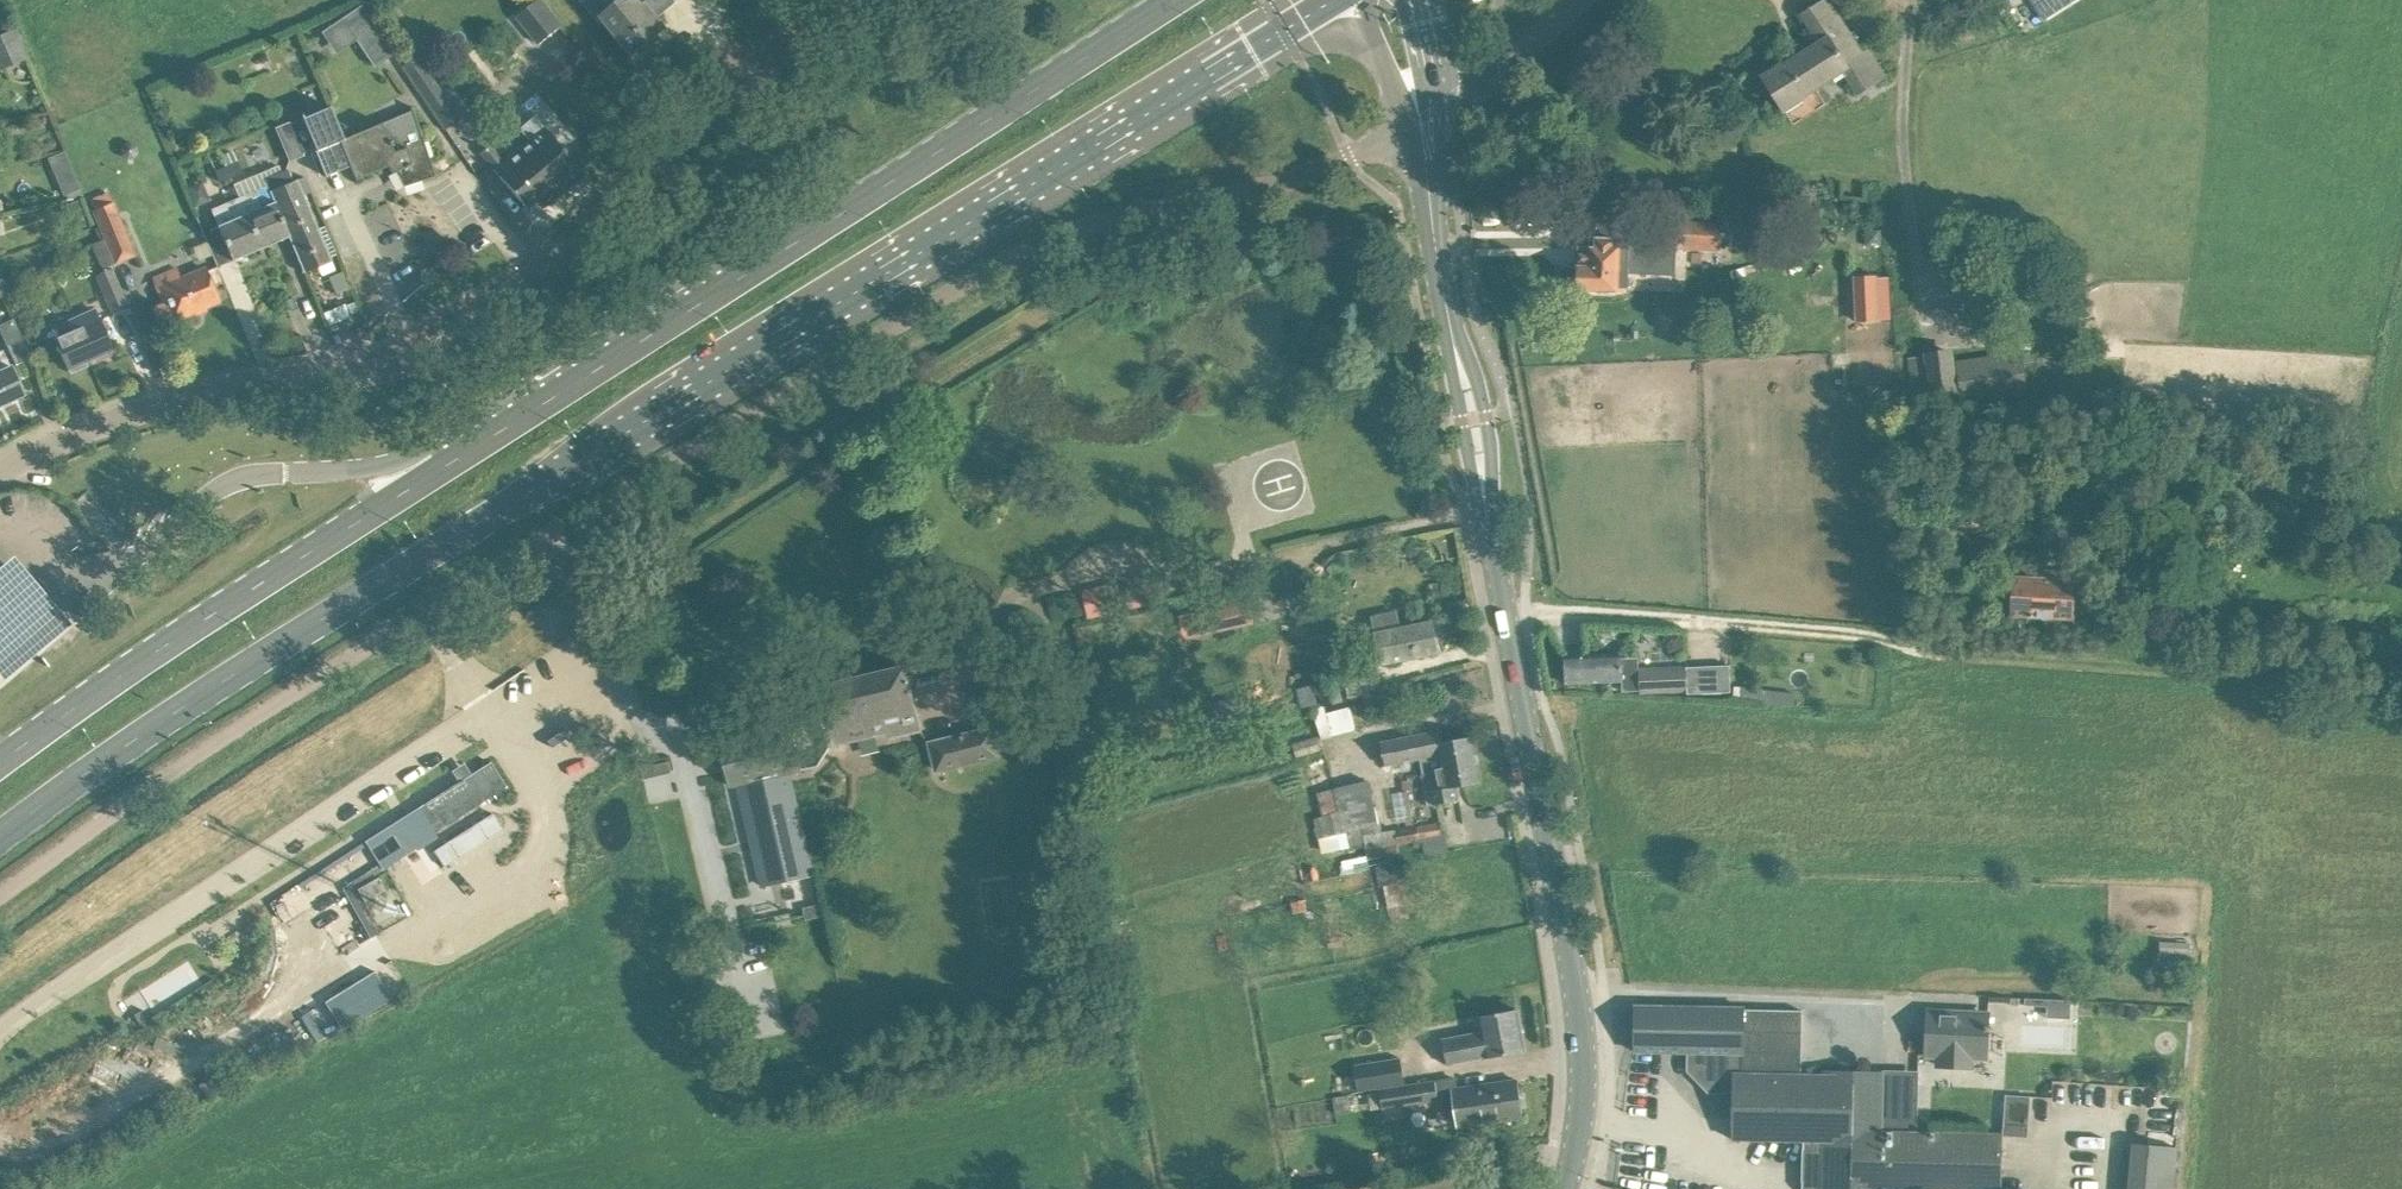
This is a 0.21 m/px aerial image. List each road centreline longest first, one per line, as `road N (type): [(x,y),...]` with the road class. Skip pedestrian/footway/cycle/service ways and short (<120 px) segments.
road 1 (unclassified): [(0,895),(252,718),(993,269),(1107,218),(1258,188),(1424,133)]
road 2 (primary): [(0,834),(216,684),(1333,0)]
road 3 (primary): [(1172,0),(440,468)]
road 4 (unclassified): [(390,371),(443,347),(845,0)]
road 5 (tertiary): [(1563,1188),(1584,1101),(1582,1029),(1505,616)]
road 6 (primary): [(440,468),(0,760)]
road 7 (track): [(1908,643),(2279,672),(2401,716)]
road 8 (residential): [(0,473),(156,400),(390,371)]
road 9 (unclassified): [(1505,616),(1571,613),(1908,643)]
road 10 (primary): [(440,468),(233,479),(121,569)]
road 11 (tertiary): [(1489,522),(1486,416),(1478,377),(1450,323)]
road 12 (unclassified): [(1424,133),(1582,0)]
road 13 (tertiary): [(1450,323),(1460,421),(1489,522)]
road 14 (tertiary): [(1450,323),(1424,133)]
road 15 (tertiary): [(1365,0),(1385,68),(1424,133)]
road 16 (tertiary): [(1424,133),(1414,0)]

